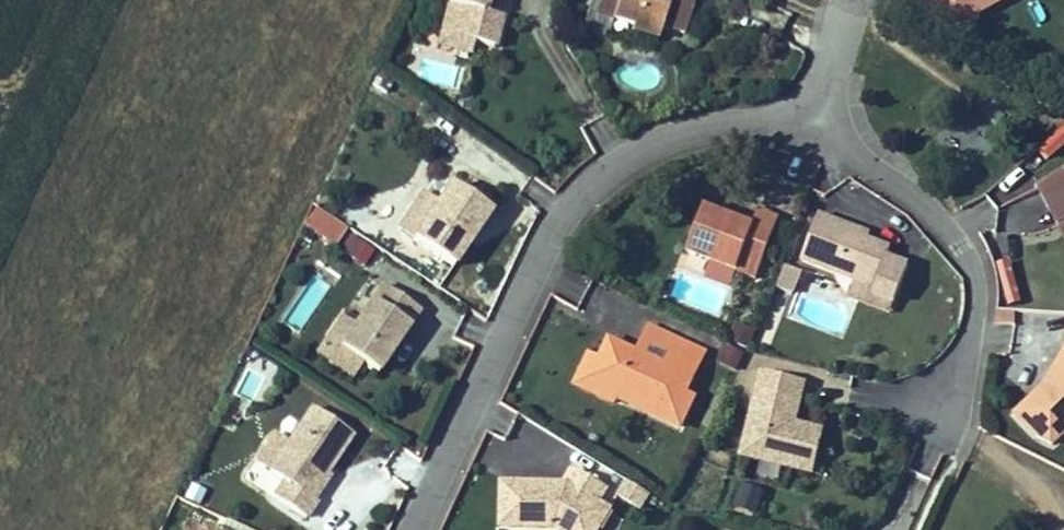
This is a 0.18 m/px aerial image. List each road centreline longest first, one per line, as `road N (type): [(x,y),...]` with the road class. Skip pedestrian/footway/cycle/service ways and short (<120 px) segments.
road 1 (residential): [(811,117),(668,128),(594,172),(541,243),(405,529)]
road 2 (residential): [(937,402),(972,329),(972,263),(932,210),(811,117)]
road 3 (residential): [(844,0),(811,117)]

